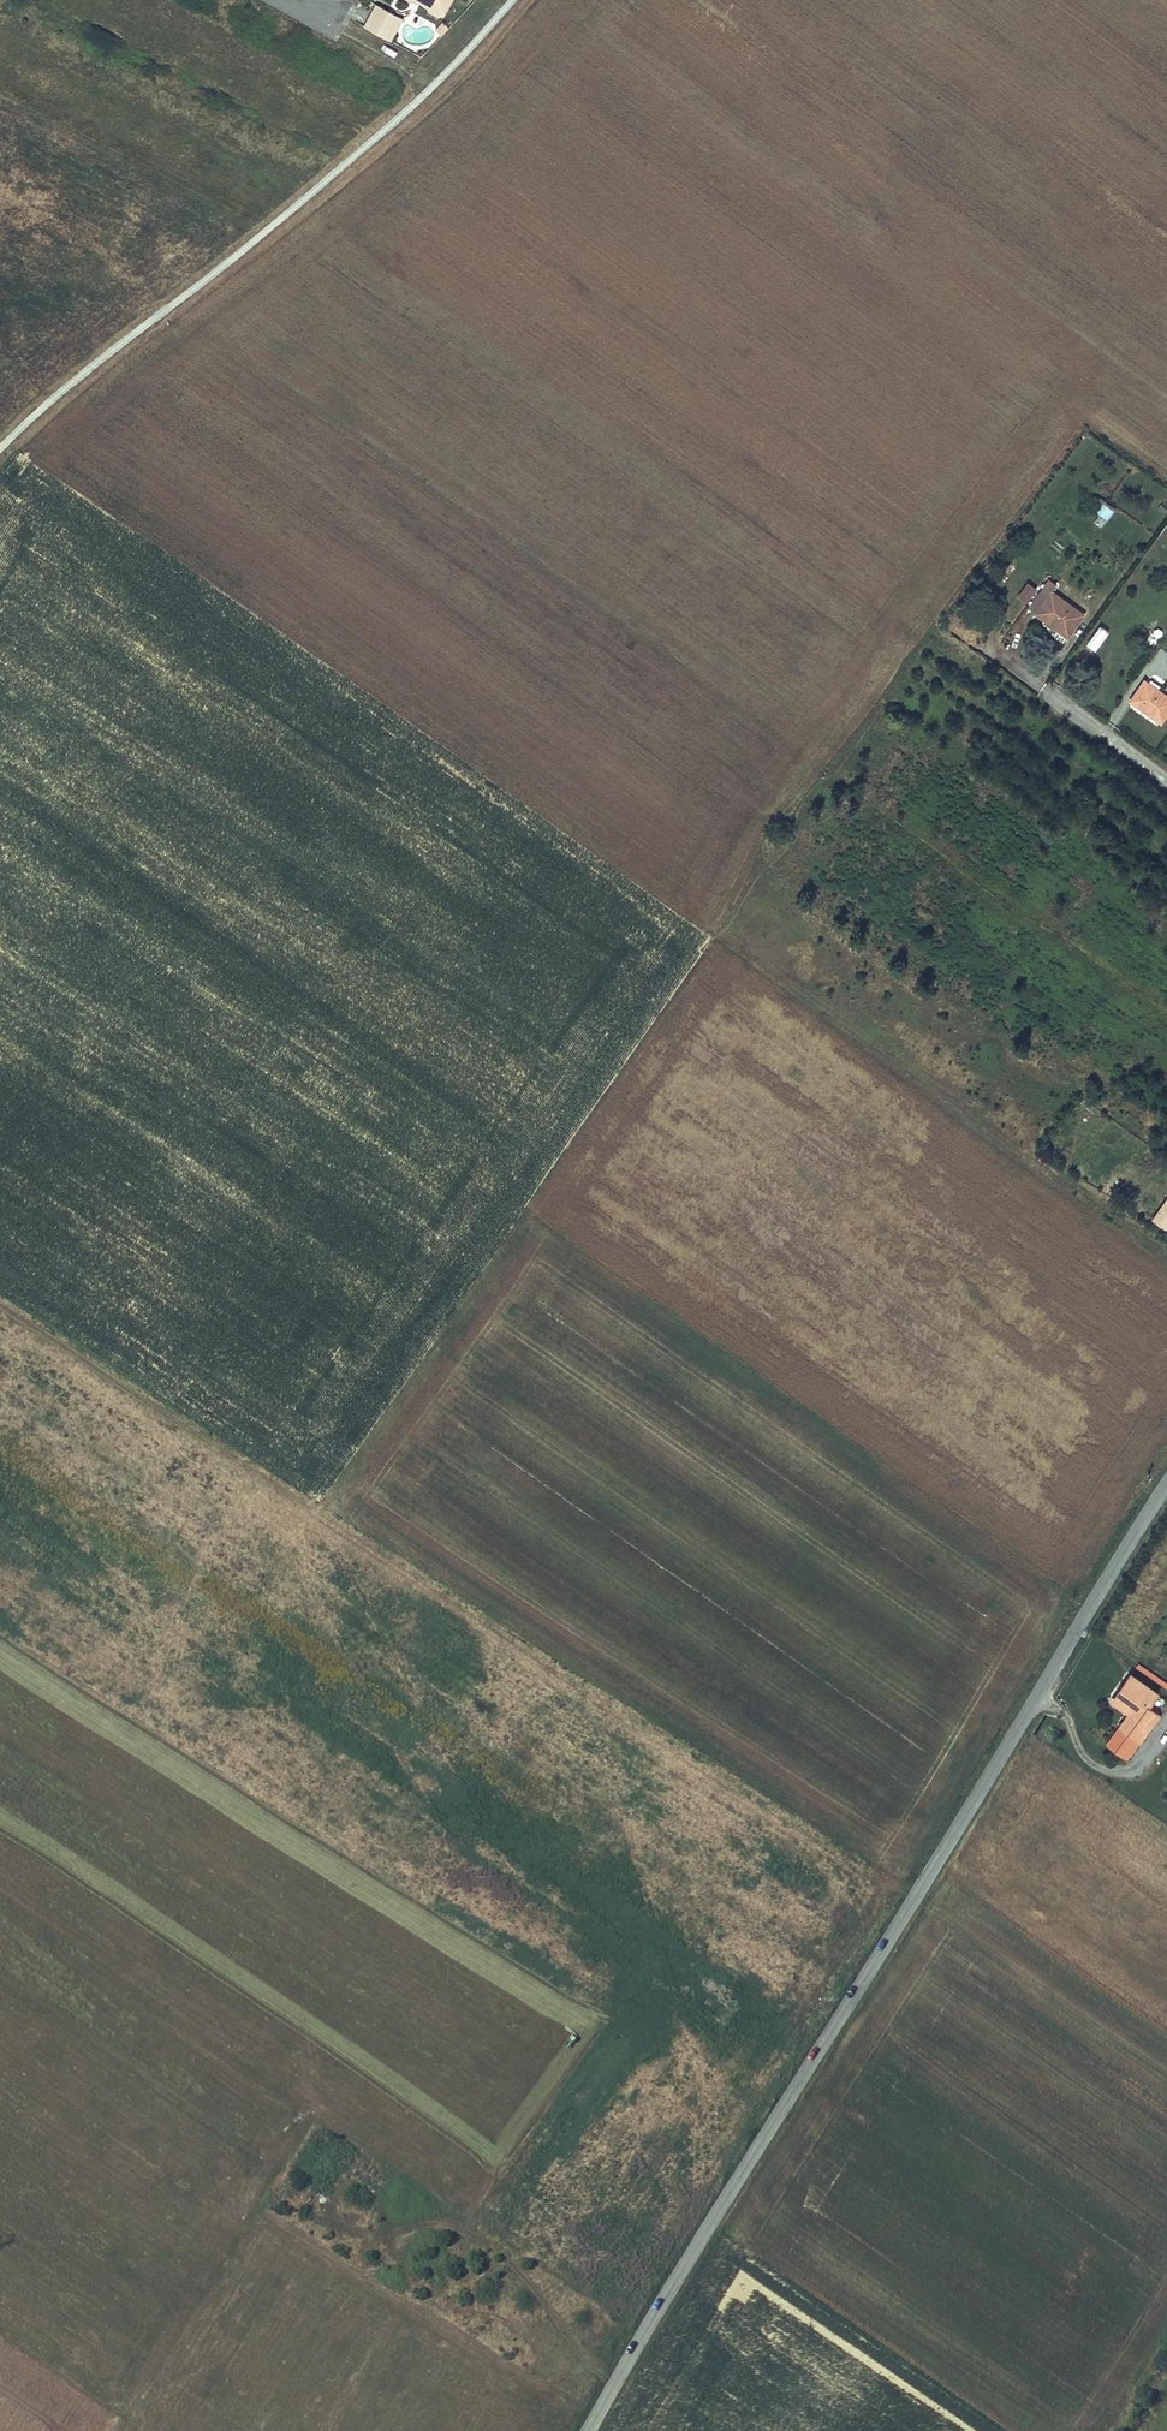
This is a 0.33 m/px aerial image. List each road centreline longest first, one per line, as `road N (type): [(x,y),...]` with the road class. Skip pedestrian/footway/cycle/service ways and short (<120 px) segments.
road 1 (unclassified): [(1166,1482),(588,2430)]
road 2 (track): [(0,449),(432,89),(512,0)]
road 3 (residential): [(1048,696),(1166,781)]
road 4 (track): [(432,89),(324,17)]

